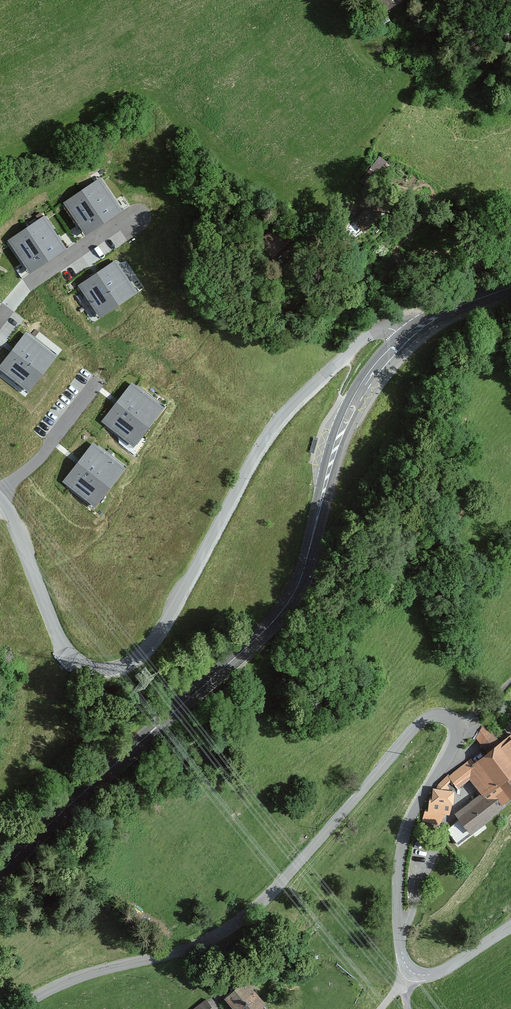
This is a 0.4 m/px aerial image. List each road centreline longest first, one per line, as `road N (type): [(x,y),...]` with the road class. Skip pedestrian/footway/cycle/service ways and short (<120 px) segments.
road 1 (unclassified): [(17,1008),(57,986),(188,949),(236,924),(434,717),(450,720),(455,732),(406,832),(398,902),(404,961),(416,974),(445,971),(510,927)]
road 2 (unclassified): [(406,339),(391,328),(374,332),(280,417),(165,622),(126,666),(92,670),(66,648),(0,499)]
road 3 (primary): [(406,339),(349,415),(301,580),(272,622),(0,872)]
road 4 (residential): [(133,219),(46,273),(0,315)]
road 5 (residential): [(96,382),(41,456),(0,493)]

